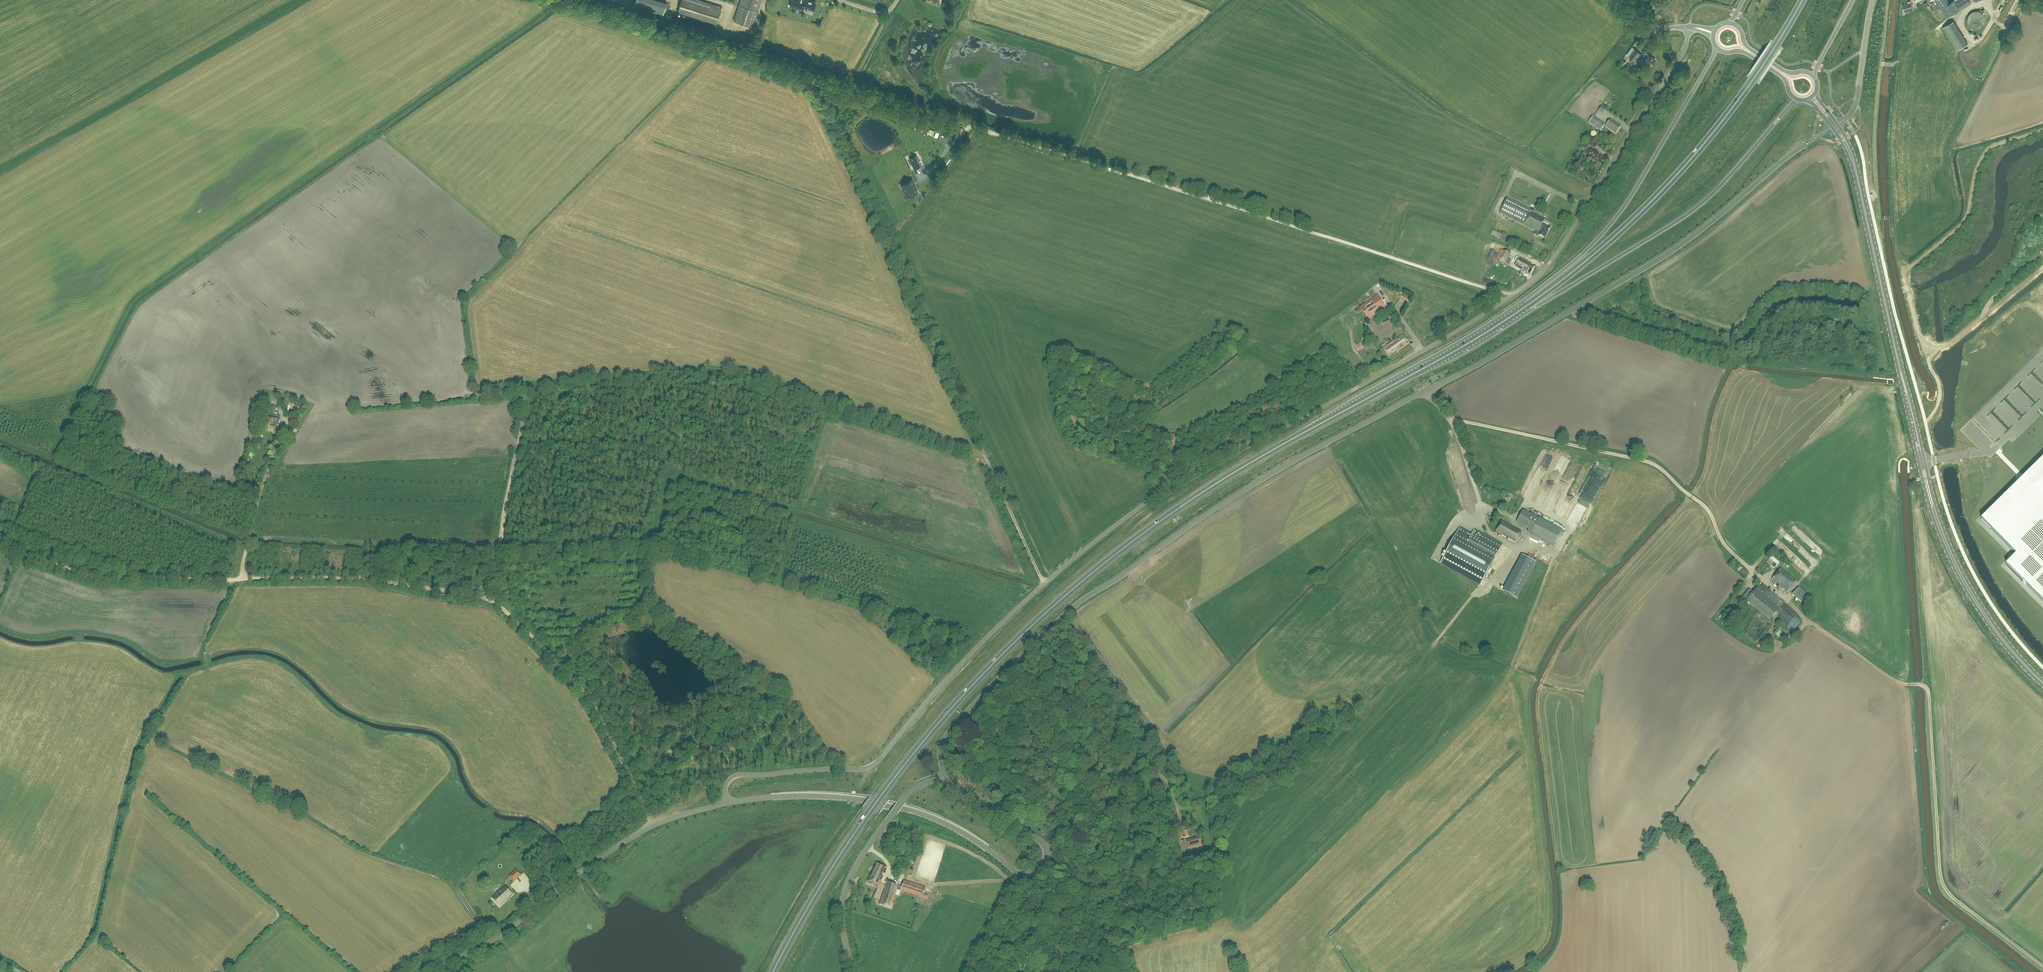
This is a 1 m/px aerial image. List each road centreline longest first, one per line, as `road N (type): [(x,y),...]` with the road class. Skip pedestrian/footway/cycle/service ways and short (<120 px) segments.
road 1 (unclassified): [(727,803),(726,784),(736,775),(875,765),(997,629),(1171,477),(1288,426),(1534,279),(1682,54),(1690,27)]
road 2 (trunk): [(773,971),(828,873),(904,766),(1063,597),(1203,493),(1526,307)]
road 3 (track): [(653,825),(592,705),(491,600),(357,579),(103,580),(0,539)]
road 4 (track): [(1511,296),(849,87)]
road 5 (tertiary): [(1425,392),(1237,494),(1072,608),(944,738),(945,777)]
road 6 (tertiary): [(2042,683),(1985,616),(1942,533),(1853,162)]
road 7 (track): [(812,76),(1044,585)]
road 8 (tertiary): [(1832,127),(1677,247),(1425,392)]
road 9 (tertiary): [(945,777),(1043,844),(1038,871),(1019,875),(962,831),(887,804),(803,796),(727,803)]
road 10 (trunk): [(1527,306),(1601,249),(1686,165),(1802,0)]
road 11 (trunk): [(1527,306),(1689,214),(1798,100)]
road 12 (track): [(1926,687),(1944,888),(2042,967)]
road 13 (trunk): [(1715,46),(1619,214),(1526,307)]
road 14 (track): [(1691,497),(1709,511),(1726,547),(1802,617),(1894,681),(1926,687)]
road 15 (track): [(576,0),(849,87)]
road 16 (tertiary): [(424,971),(503,933),(653,825)]
road 17 (track): [(1451,420),(1647,462),(1691,497)]
road 18 (unclassified): [(852,971),(841,924),(854,869),(910,793),(945,777)]
road 19 (track): [(242,579),(283,428)]
road 20 (unclassified): [(1872,0),(1855,108),(1837,124)]

